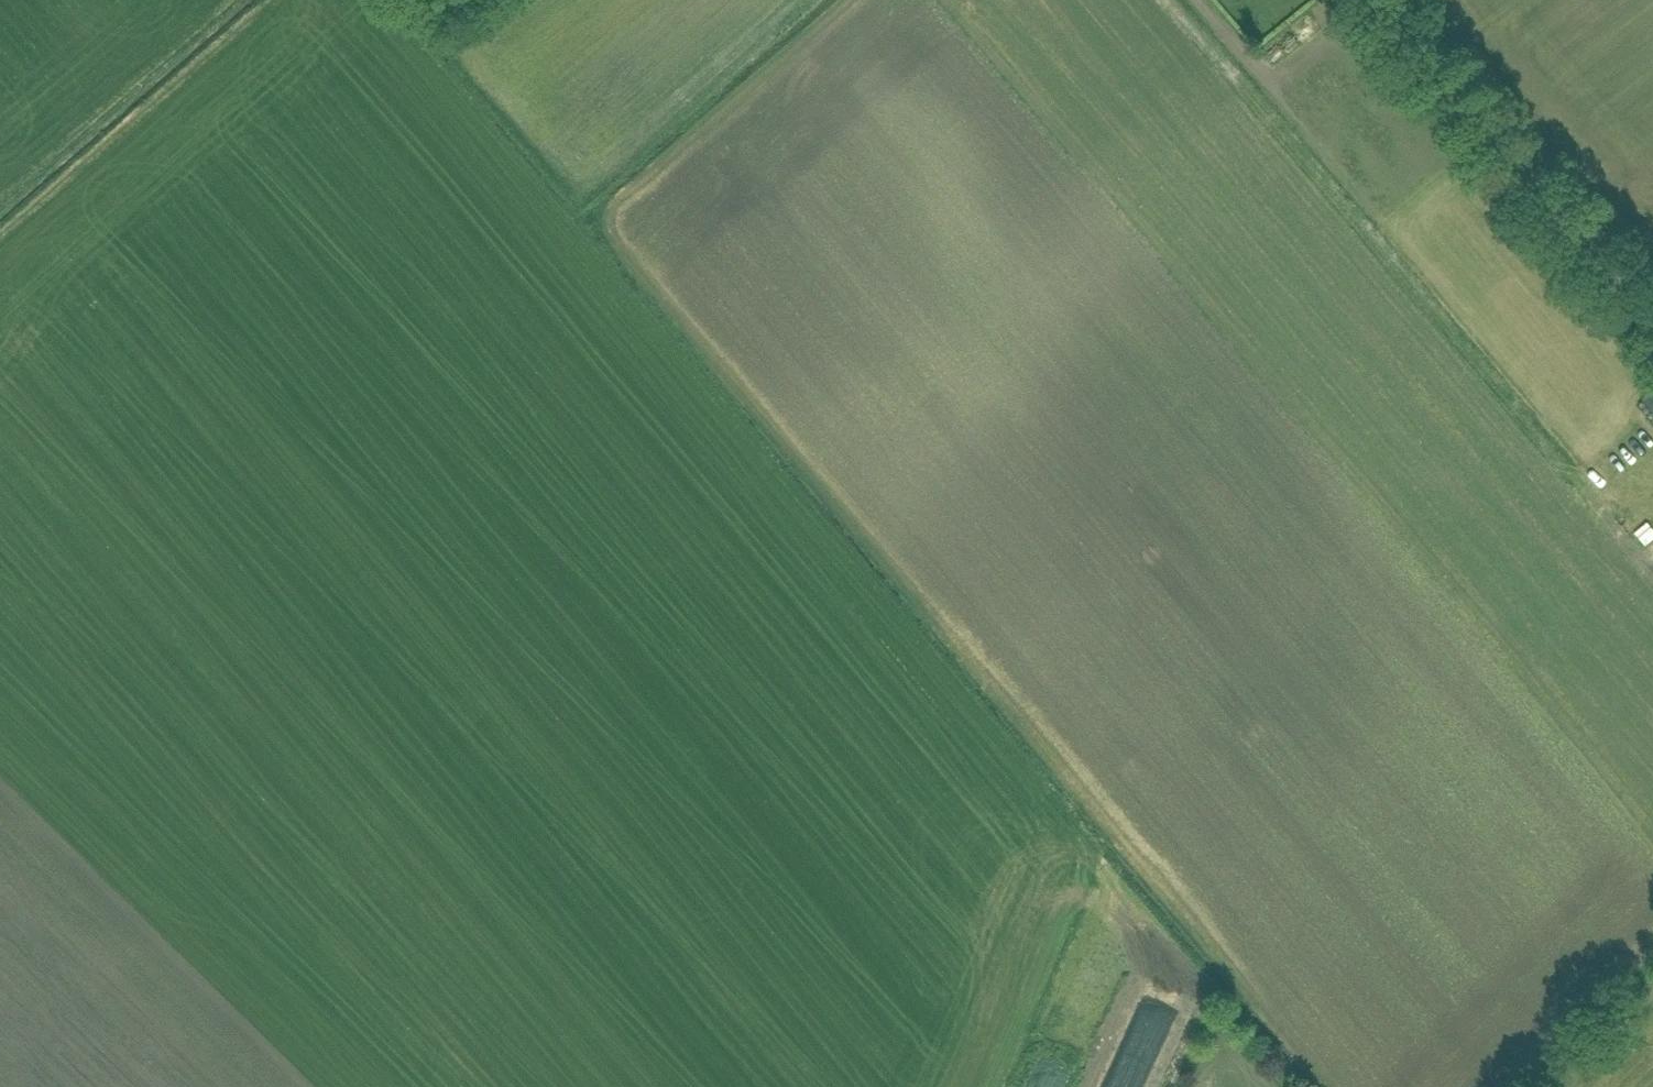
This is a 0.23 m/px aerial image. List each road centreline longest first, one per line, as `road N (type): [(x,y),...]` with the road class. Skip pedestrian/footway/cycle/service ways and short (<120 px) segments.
road 1 (unclassified): [(1652,320),(1379,0)]
road 2 (unclassified): [(1557,1086),(1652,984)]

